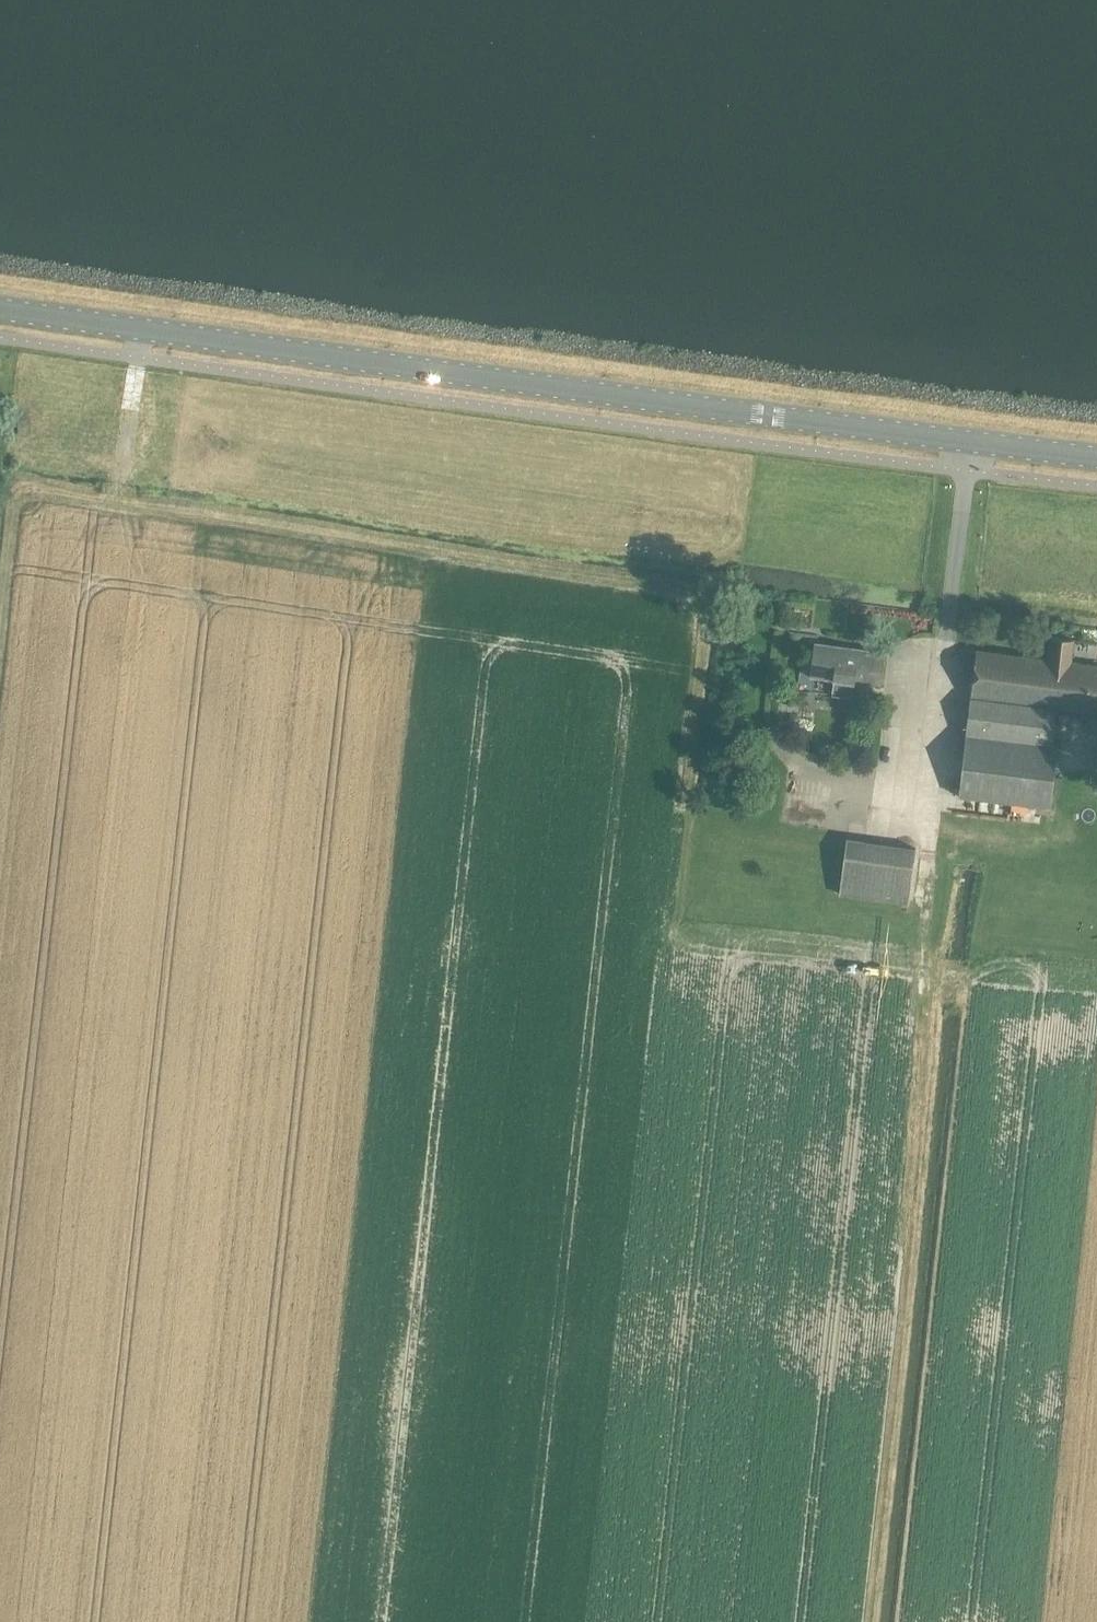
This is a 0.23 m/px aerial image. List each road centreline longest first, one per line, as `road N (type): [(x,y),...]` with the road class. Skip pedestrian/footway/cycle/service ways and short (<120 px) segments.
road 1 (secondary): [(0,308),(1096,456)]
road 2 (track): [(929,814),(929,936),(856,1621)]

